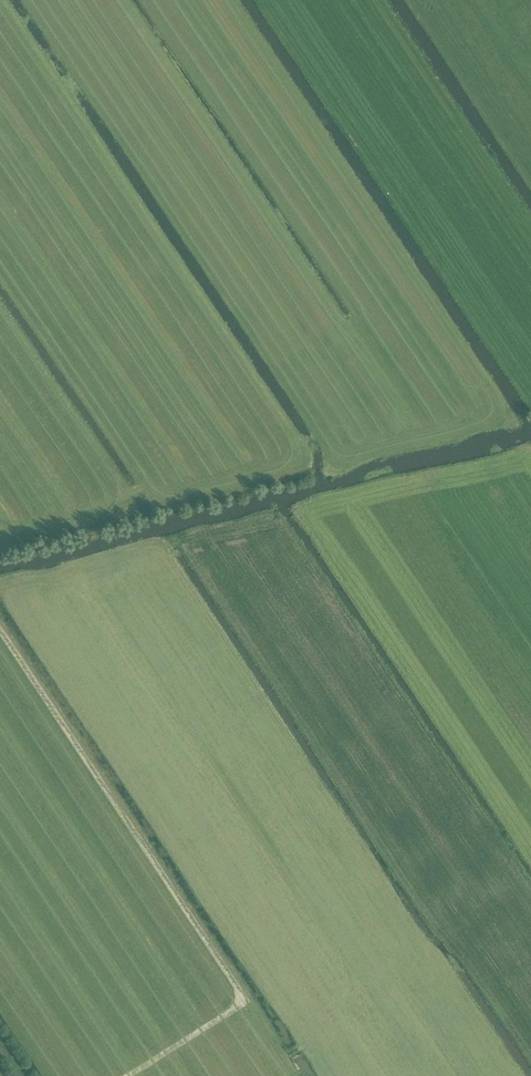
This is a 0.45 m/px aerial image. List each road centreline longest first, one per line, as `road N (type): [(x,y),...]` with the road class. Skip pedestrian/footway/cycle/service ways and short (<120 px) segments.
road 1 (track): [(0,630),(242,996),(126,1075)]

